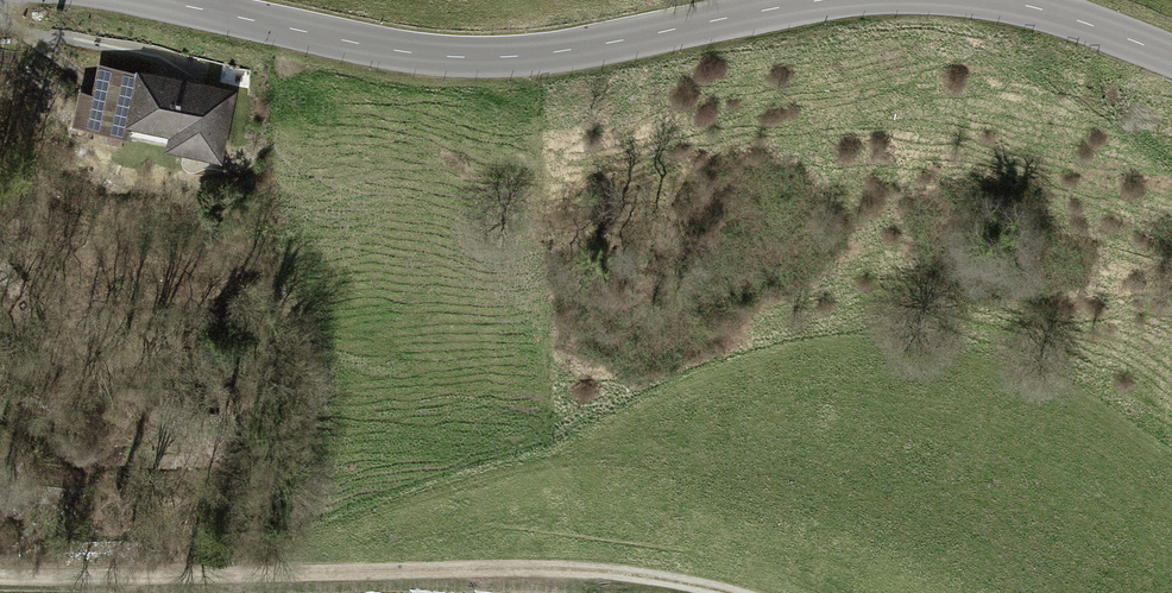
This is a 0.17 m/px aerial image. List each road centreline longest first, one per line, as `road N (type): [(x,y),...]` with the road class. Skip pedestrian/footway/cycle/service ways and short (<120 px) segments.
road 1 (track): [(711,592),(565,573),(0,577)]
road 2 (unclassified): [(175,0),(369,42),(461,52),(552,50),(819,0)]
road 3 (unclassified): [(995,0),(1058,11),(1171,56)]

